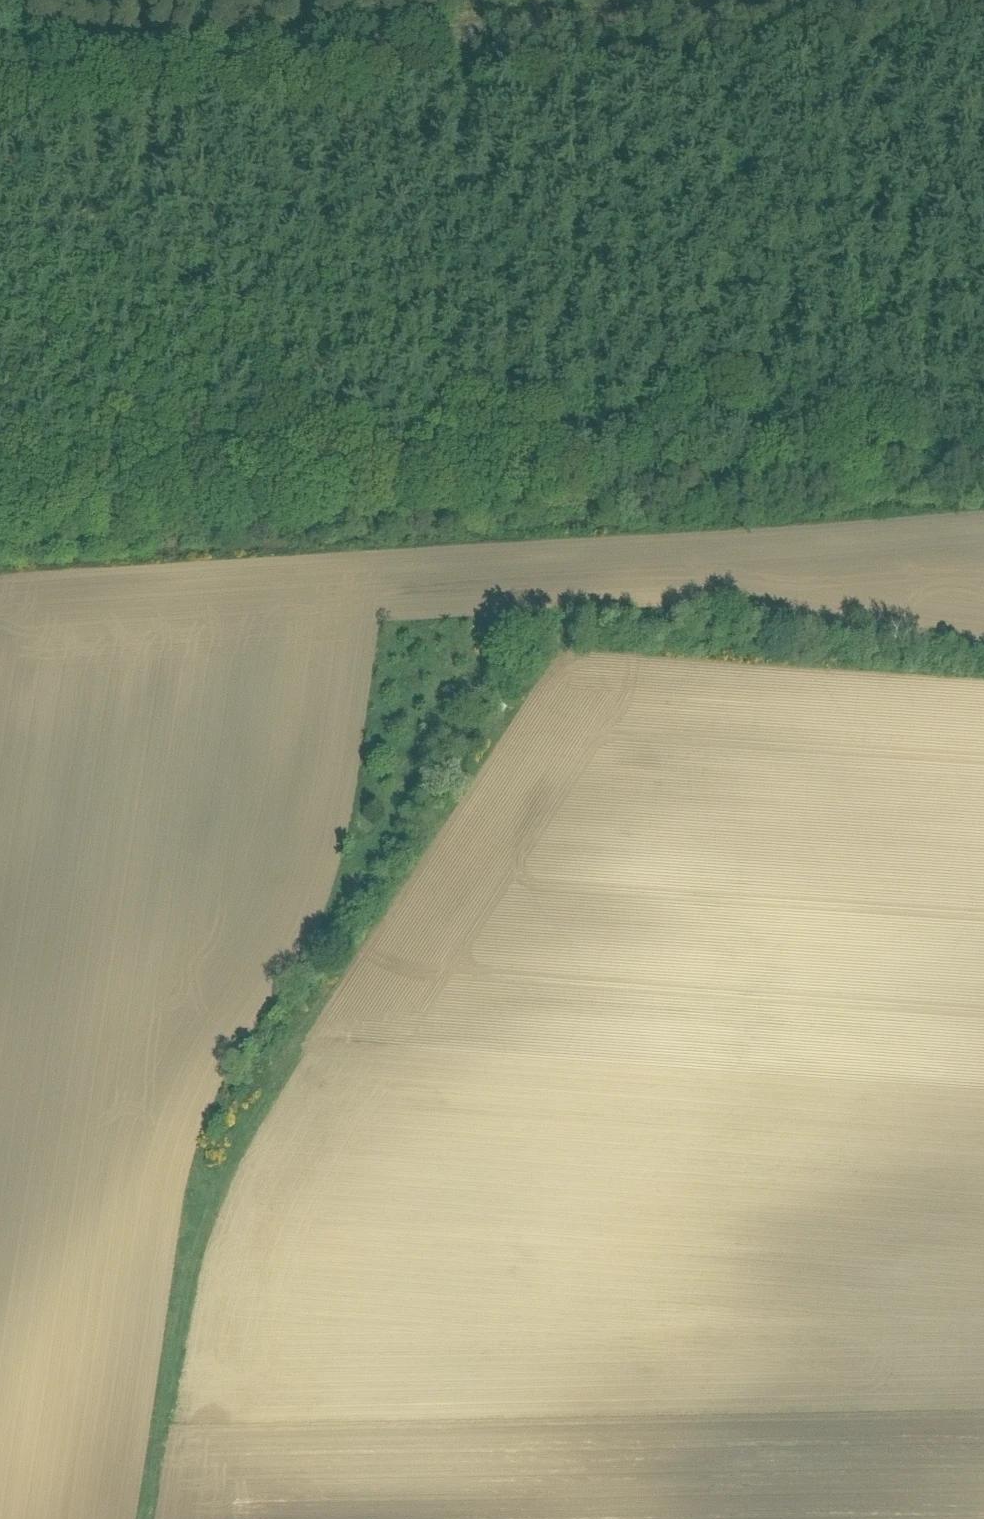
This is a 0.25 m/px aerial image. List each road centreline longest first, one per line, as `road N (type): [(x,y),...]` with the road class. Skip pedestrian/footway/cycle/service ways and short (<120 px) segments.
road 1 (unclassified): [(0,67),(894,0)]

